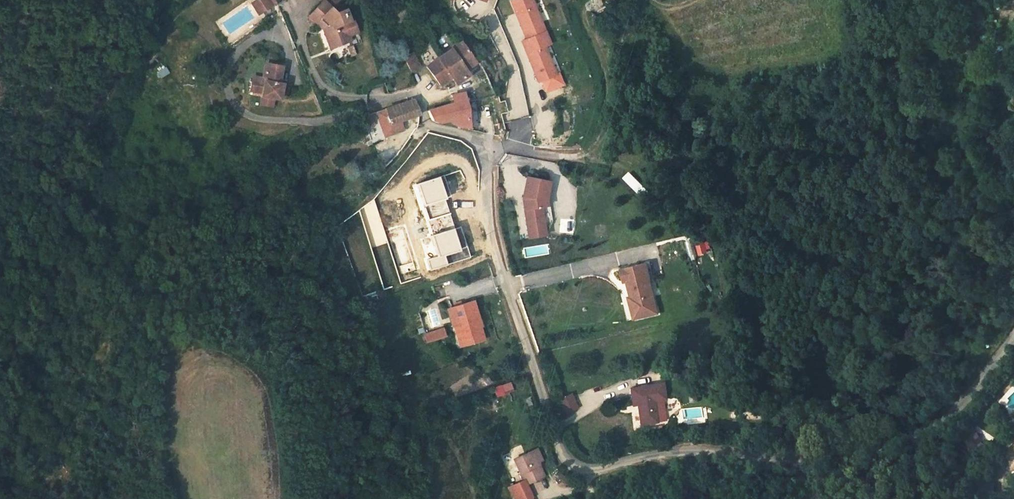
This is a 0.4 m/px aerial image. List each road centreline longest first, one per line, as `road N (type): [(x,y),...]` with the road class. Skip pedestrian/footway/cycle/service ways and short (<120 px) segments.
road 1 (residential): [(1013,331),(959,405),(921,433),(880,447),(822,455),(673,450),(582,467),(563,461),(487,215),(489,144),(427,124),(420,93),(375,100)]
road 2 (track): [(325,498),(321,389),(301,290),(331,228),(373,195),(427,124)]
road 3 (track): [(489,144),(580,156),(598,144),(607,102),(583,25),(586,10),(602,0)]

